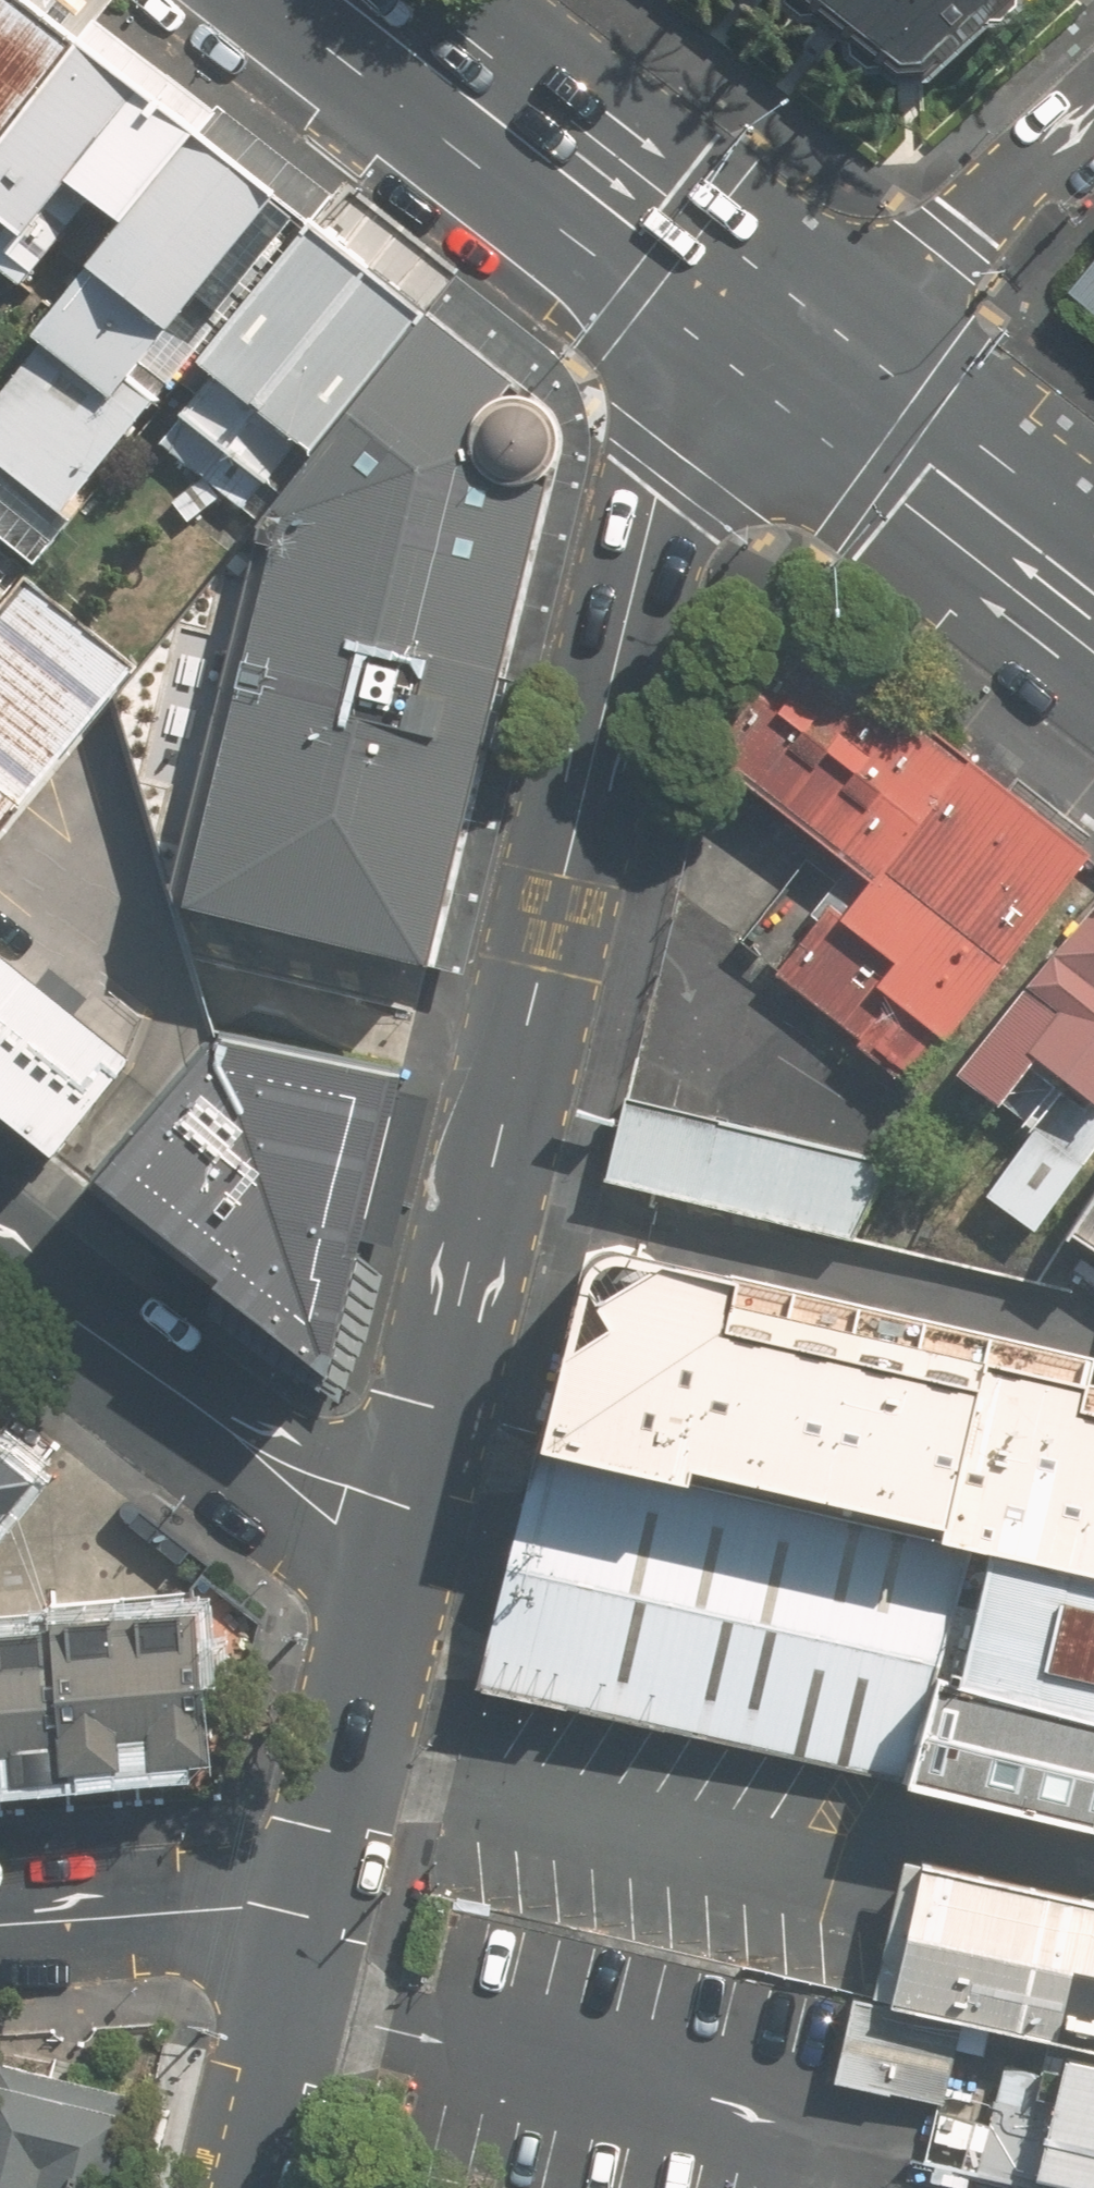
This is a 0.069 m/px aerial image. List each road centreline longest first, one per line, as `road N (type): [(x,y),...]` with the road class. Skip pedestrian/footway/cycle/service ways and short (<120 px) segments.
road 1 (secondary): [(393,1565),(657,493),(706,423),(797,343)]
road 2 (secondary): [(354,0),(797,343)]
road 3 (residential): [(393,1565),(0,1263)]
road 4 (secondary): [(797,343),(930,465),(1093,593)]
road 5 (residential): [(1093,111),(966,224),(797,343)]
road 6 (secondary): [(312,1902),(393,1565)]
road 7 (residential): [(312,1902),(0,1924)]
road 8 (secondary): [(243,2187),(312,1902)]

